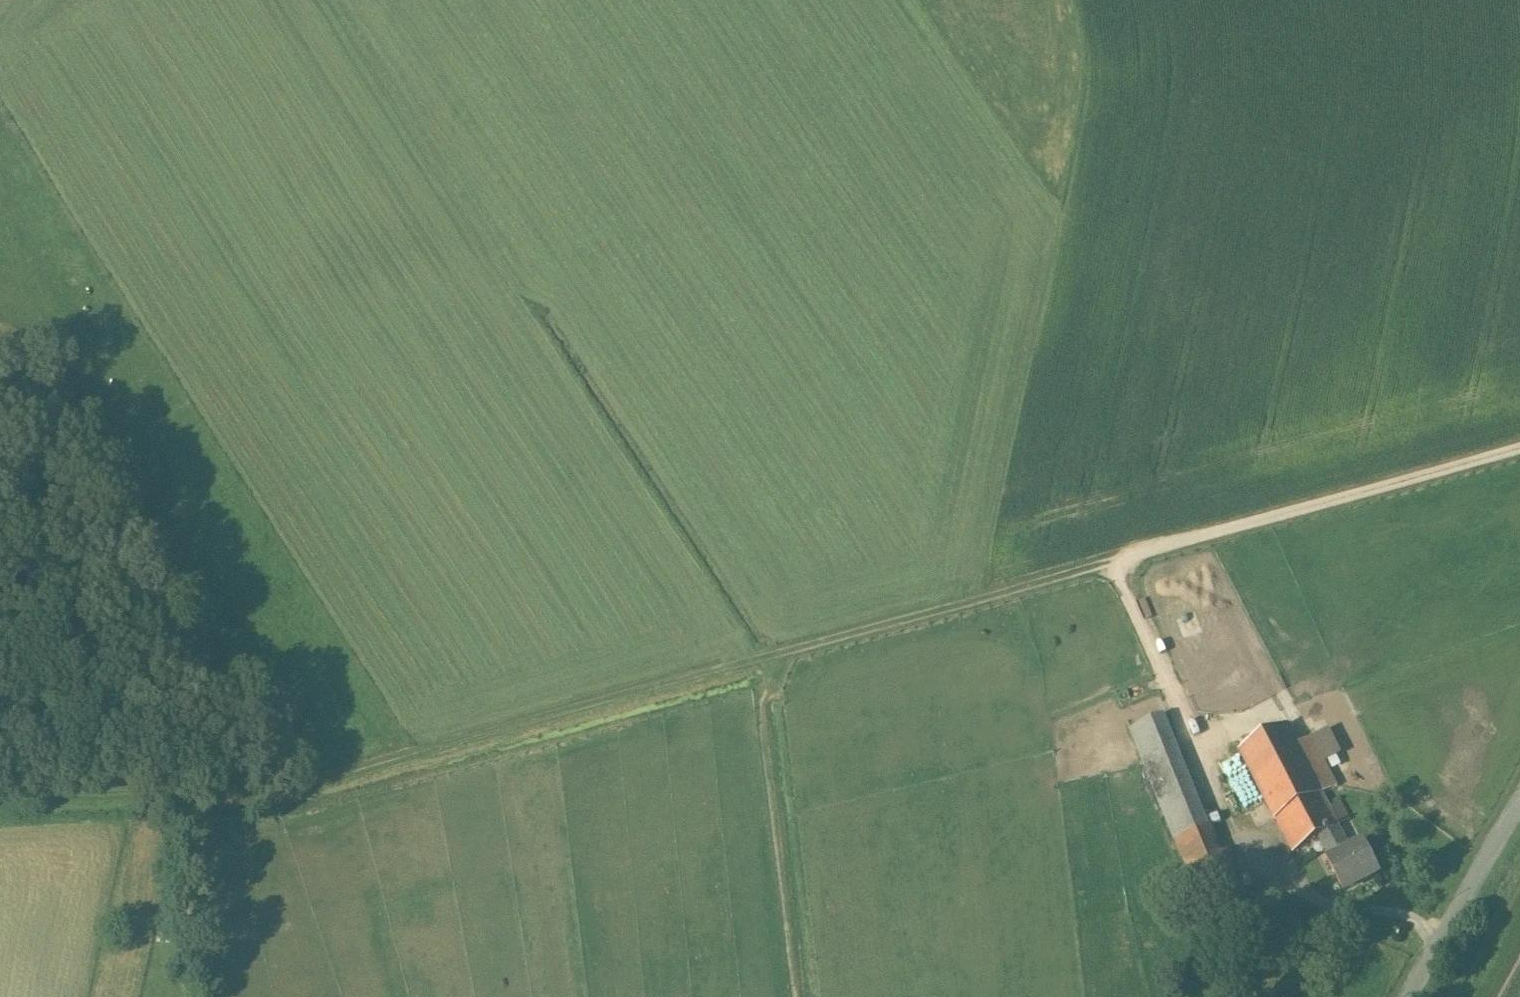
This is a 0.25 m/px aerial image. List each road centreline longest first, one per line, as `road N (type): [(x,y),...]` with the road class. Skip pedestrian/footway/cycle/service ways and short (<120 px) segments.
road 1 (track): [(1519,451),(296,782),(0,794)]
road 2 (unclassified): [(1408,996),(1519,808)]

